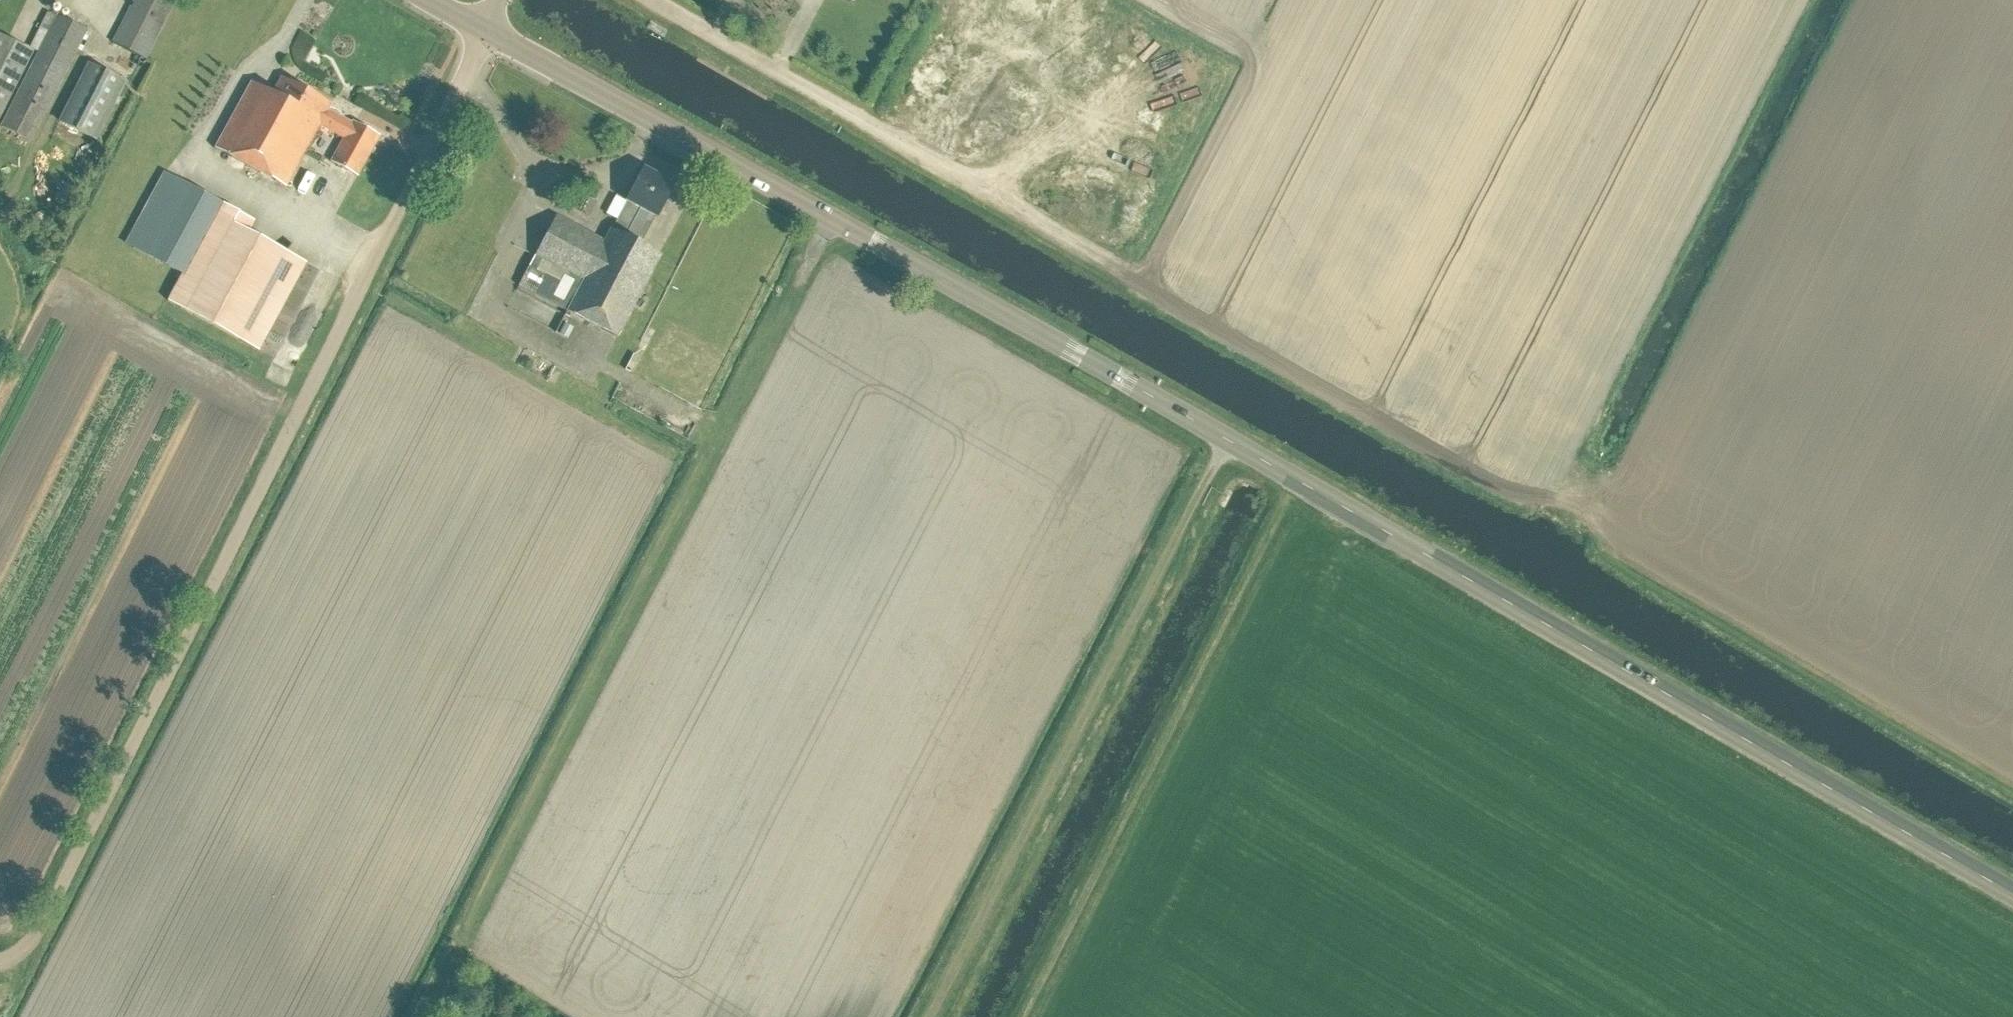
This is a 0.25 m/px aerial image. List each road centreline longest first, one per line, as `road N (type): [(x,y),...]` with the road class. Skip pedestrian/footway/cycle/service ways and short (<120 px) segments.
road 1 (secondary): [(2012,895),(1227,439),(485,34)]
road 2 (track): [(456,95),(33,941),(0,962)]
road 3 (track): [(1227,439),(932,1016)]
road 4 (track): [(1295,478),(1018,1016)]
road 5 (track): [(653,0),(1126,273)]

